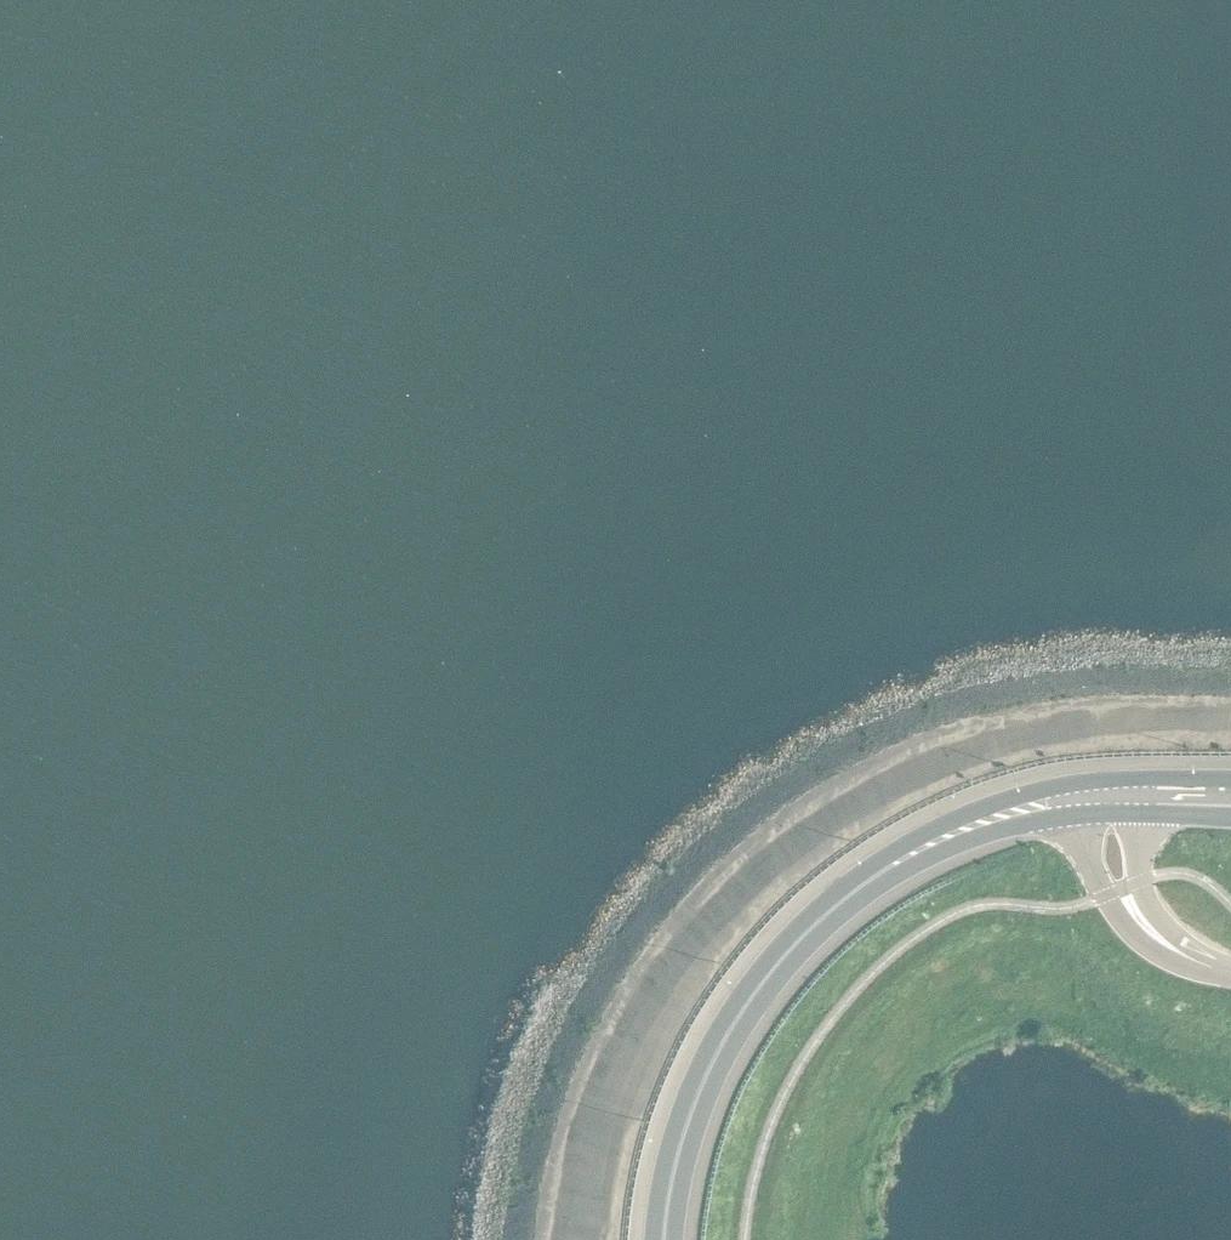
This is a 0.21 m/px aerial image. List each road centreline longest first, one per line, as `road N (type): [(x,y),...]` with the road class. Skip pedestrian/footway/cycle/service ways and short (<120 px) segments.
road 1 (primary): [(687,1239),(708,1138),(729,1090),(763,1031),(829,949),(945,865),(1004,840),(1099,818)]
road 2 (unclassified): [(1099,818),(1104,856),(1129,912),(1159,936)]
road 3 (unclassified): [(1159,936),(1163,815)]

